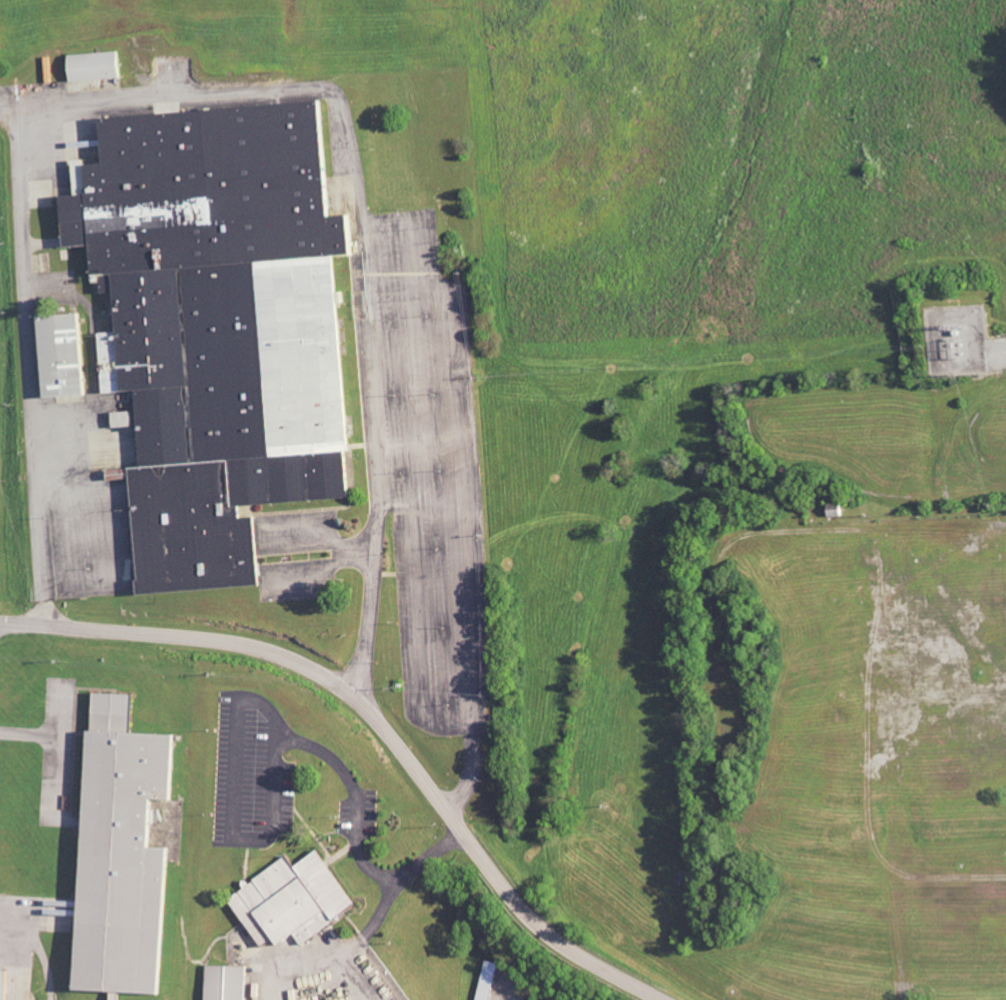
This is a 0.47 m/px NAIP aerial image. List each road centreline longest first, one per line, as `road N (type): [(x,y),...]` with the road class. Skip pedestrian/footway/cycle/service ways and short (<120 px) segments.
road 1 (residential): [(0,621),(206,636),(265,647),(318,669),(384,724),(541,920),(671,999)]

